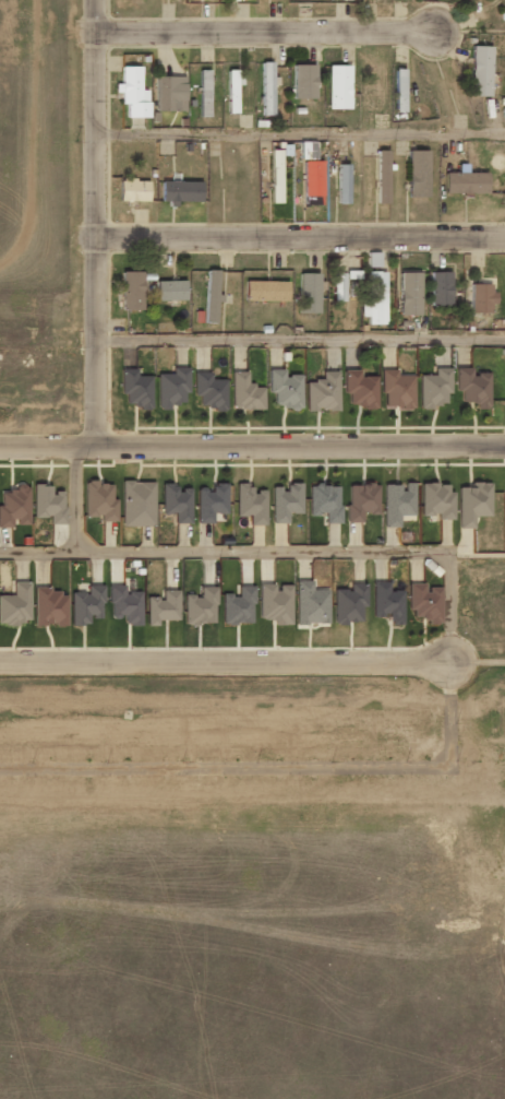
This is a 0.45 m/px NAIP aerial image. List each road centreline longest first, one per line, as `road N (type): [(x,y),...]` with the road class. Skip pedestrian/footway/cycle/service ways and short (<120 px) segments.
road 1 (residential): [(504,444),(0,447)]
road 2 (residential): [(0,663),(453,661)]
road 3 (residential): [(94,0),(98,447)]
road 4 (residential): [(94,238),(504,236)]
road 5 (residential): [(94,32),(435,33)]

